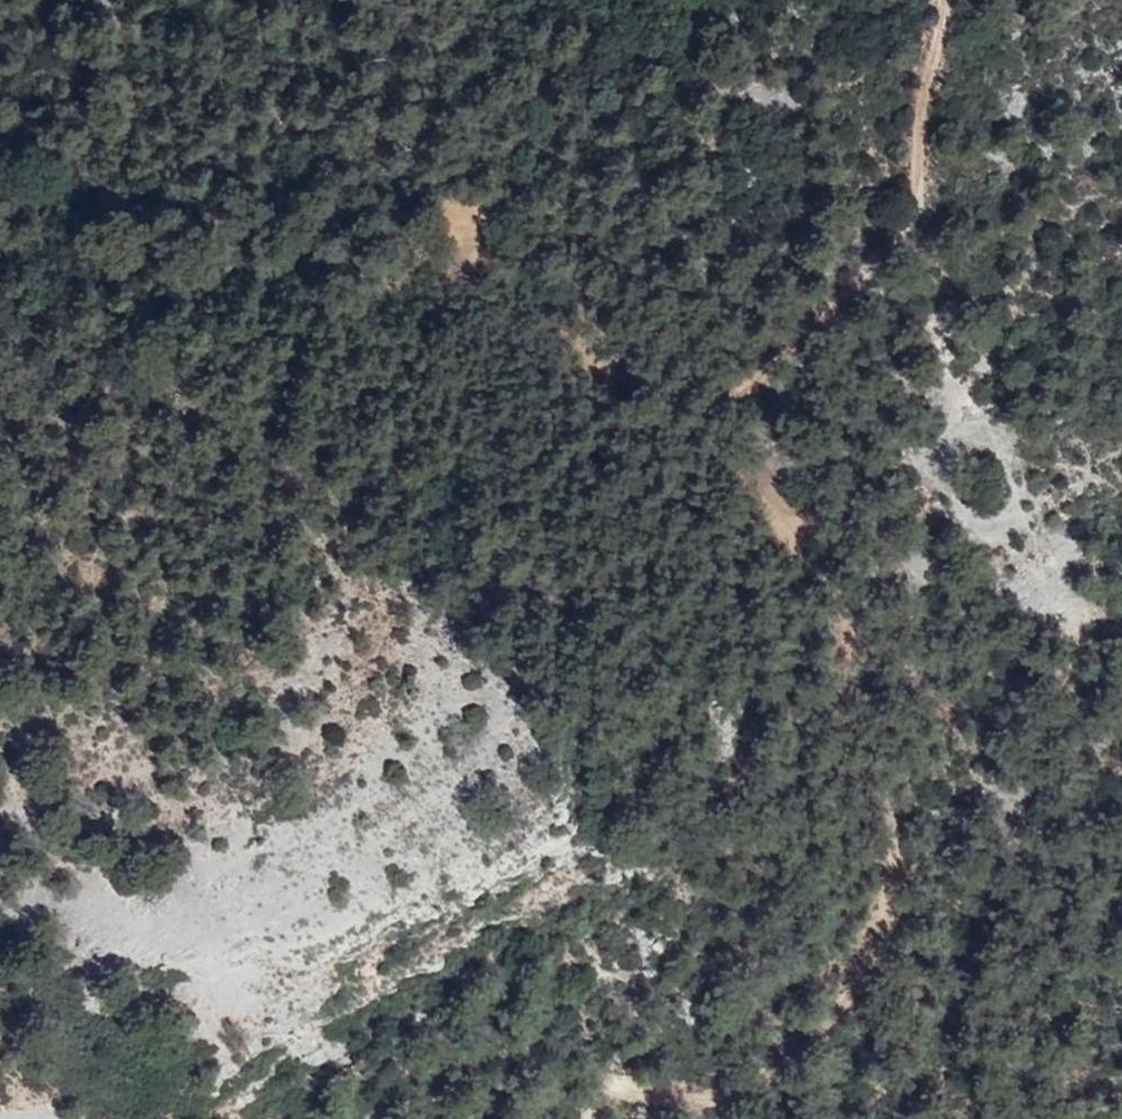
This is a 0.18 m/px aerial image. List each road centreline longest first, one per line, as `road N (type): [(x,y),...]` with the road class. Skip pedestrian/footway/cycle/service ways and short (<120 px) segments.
road 1 (track): [(597,1118),(624,1087),(706,1090),(830,1020),(889,848),(763,504),(913,220),(945,0)]

